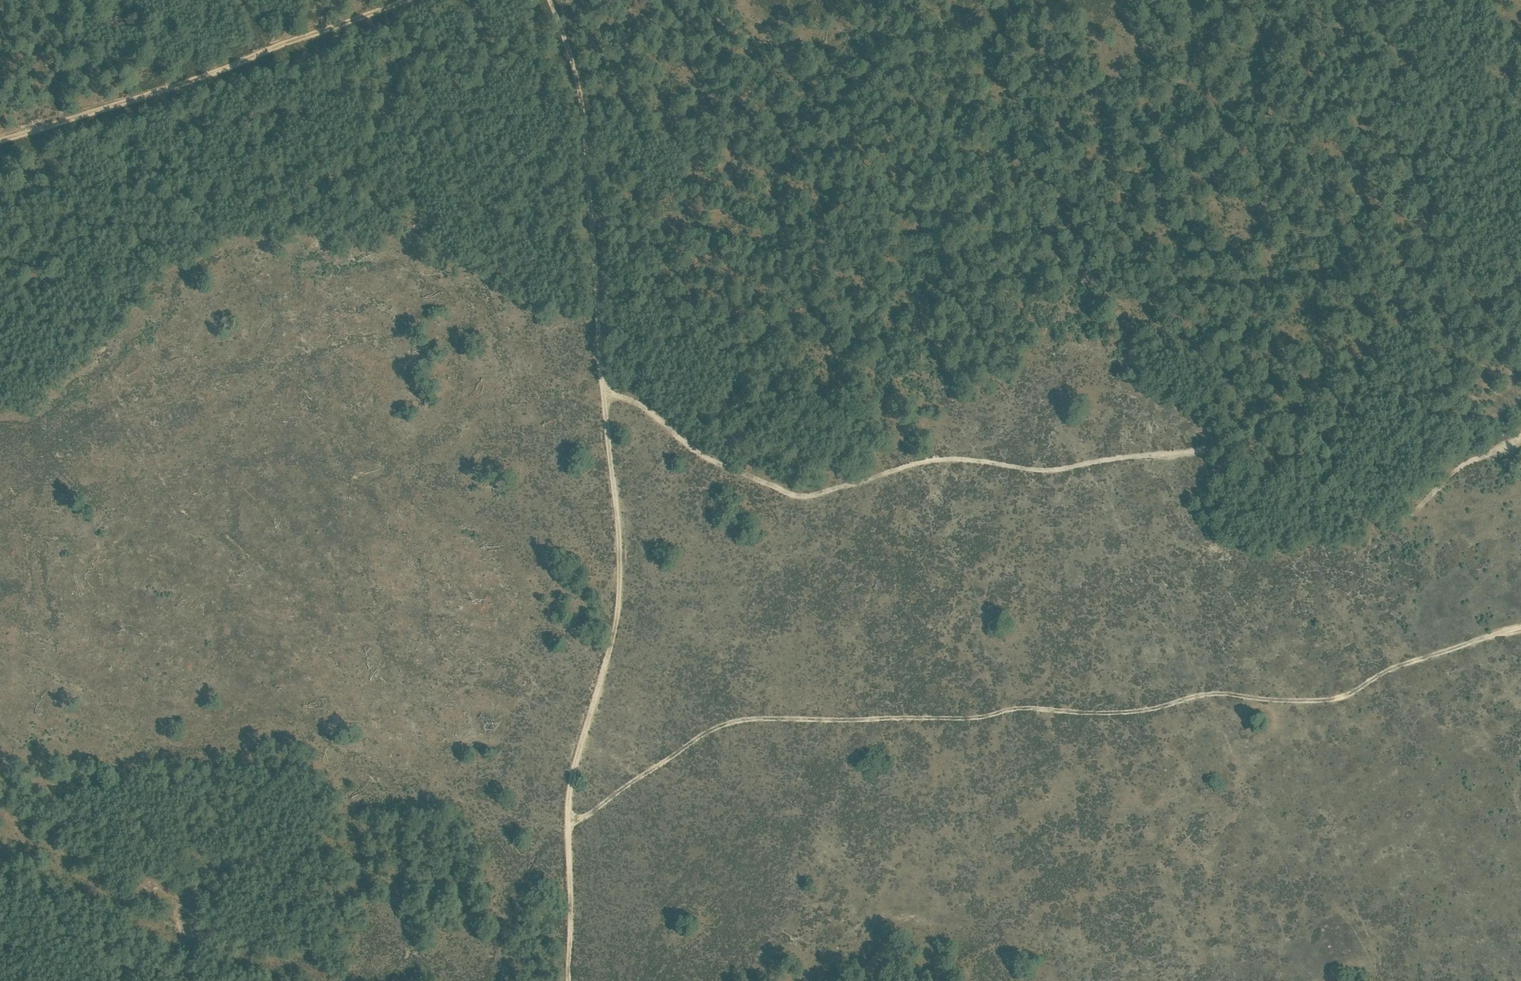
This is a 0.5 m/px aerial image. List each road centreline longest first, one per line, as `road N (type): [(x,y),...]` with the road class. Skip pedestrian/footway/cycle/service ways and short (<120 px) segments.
road 1 (track): [(604,397),(642,407),(715,462),(797,496),(942,457),(1045,472),(1250,448),(1320,498),(1392,526),(1456,468),(1520,424)]
road 2 (track): [(565,831),(705,733),(741,721),(981,718),(1019,707),(1100,713),(1210,694),(1314,701),(1350,694),(1394,666),(1520,629)]
road 3 (track): [(551,0),(586,120),(596,350),(620,547),(616,608),(567,786),(566,980)]
road 4 (track): [(403,0),(200,78),(0,138)]

